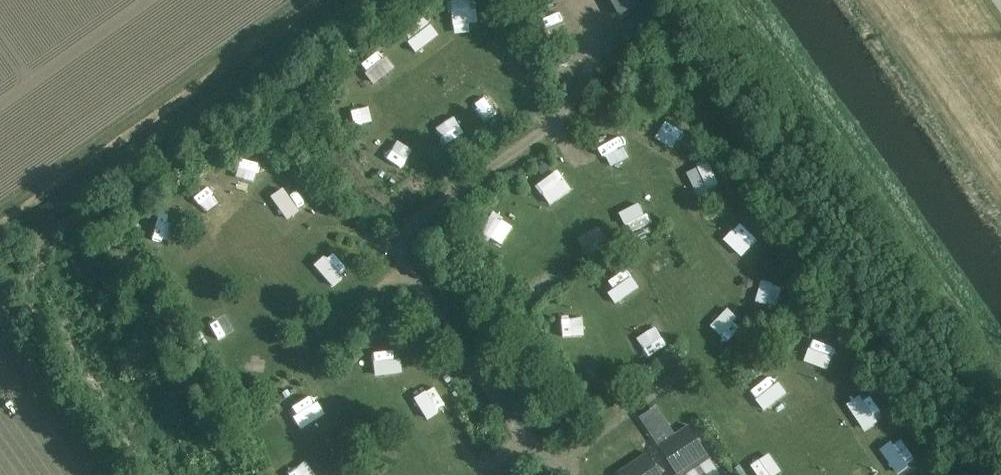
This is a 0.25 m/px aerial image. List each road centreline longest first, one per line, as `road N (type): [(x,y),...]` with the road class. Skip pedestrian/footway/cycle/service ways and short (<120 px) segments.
road 1 (track): [(744,0),(1000,365)]

